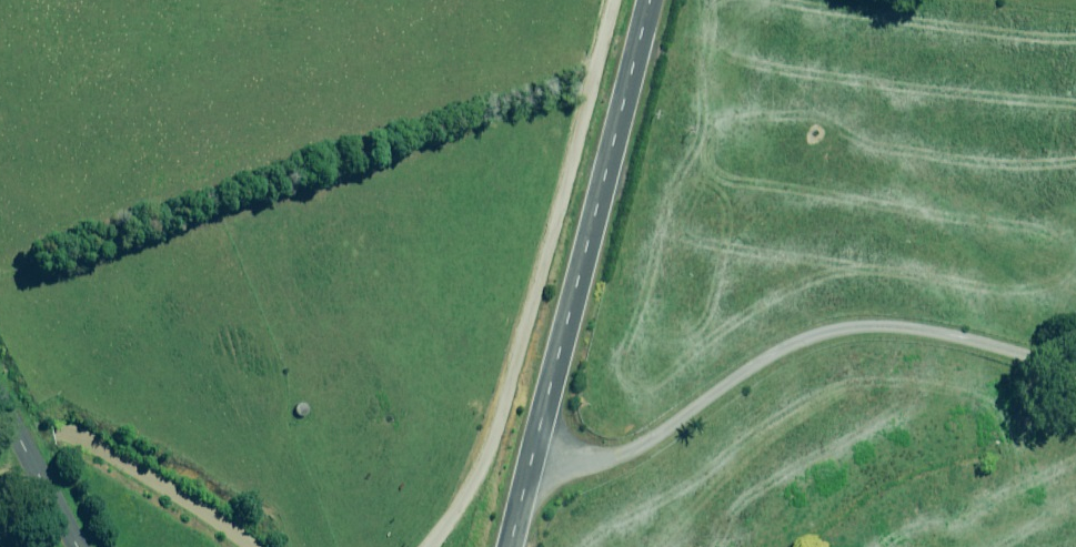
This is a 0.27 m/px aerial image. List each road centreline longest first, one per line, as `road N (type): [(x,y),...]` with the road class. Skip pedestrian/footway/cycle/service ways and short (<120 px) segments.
road 1 (track): [(433,546),(475,483),(614,0)]
road 2 (tertiary): [(651,0),(512,546)]
road 3 (unclassified): [(78,546),(0,402)]

